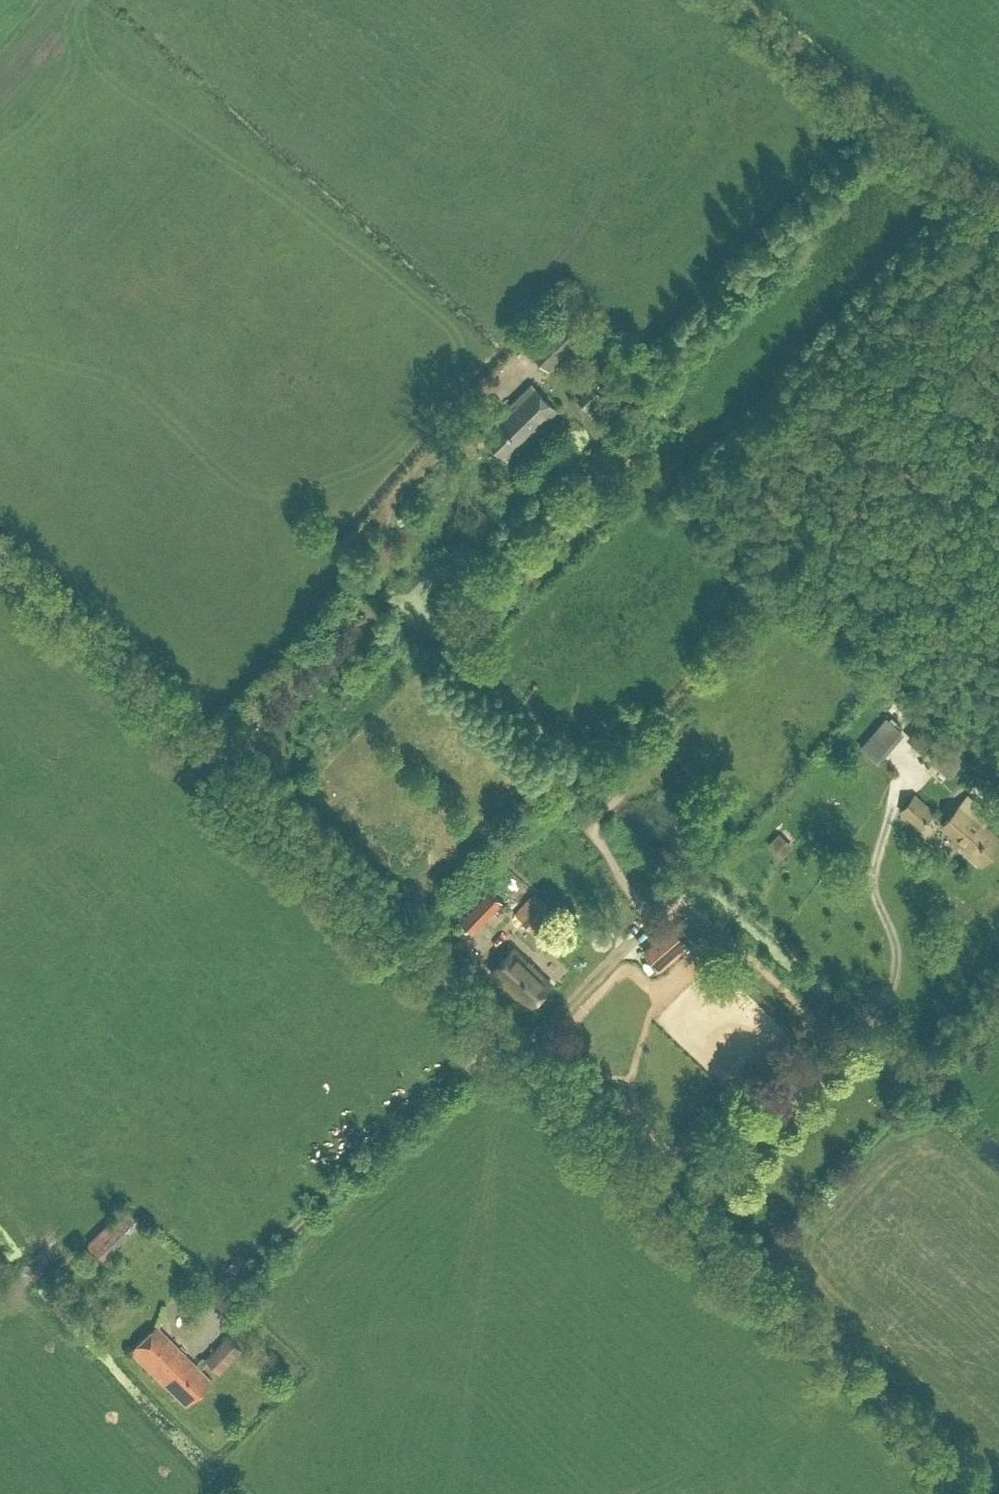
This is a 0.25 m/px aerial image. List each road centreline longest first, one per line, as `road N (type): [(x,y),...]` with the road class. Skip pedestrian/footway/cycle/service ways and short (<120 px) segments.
road 1 (unclassified): [(982,1493),(0,552)]

